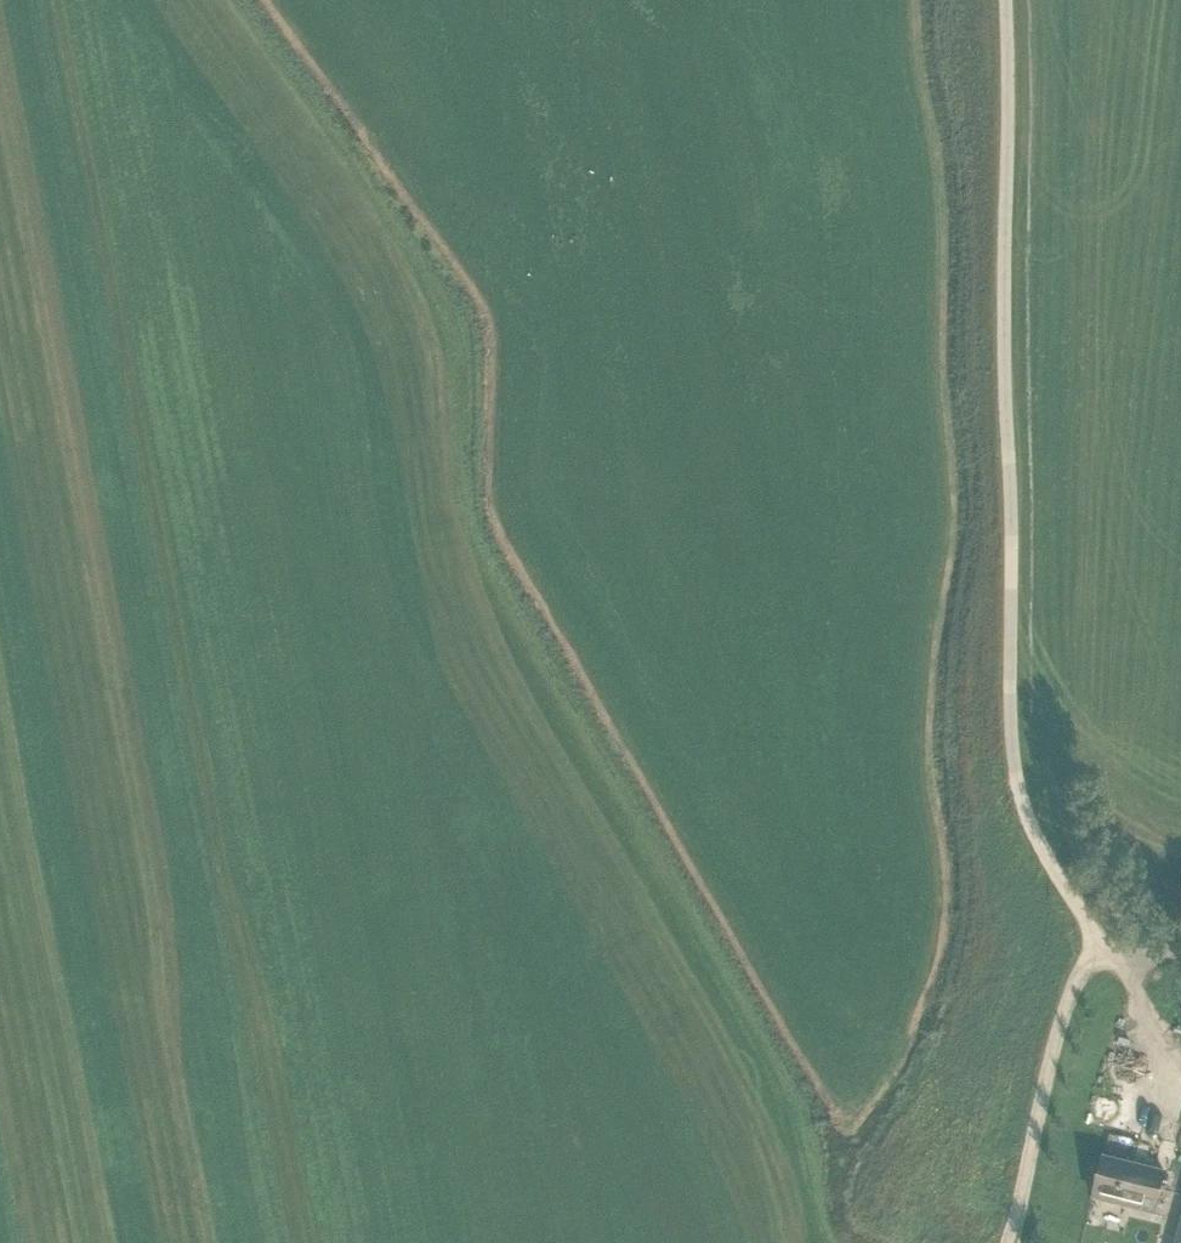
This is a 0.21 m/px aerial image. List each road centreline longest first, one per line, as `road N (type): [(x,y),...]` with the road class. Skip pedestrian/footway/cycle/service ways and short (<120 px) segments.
road 1 (unclassified): [(1097,932),(1034,833),(1014,771),(1003,388),(1005,0)]

